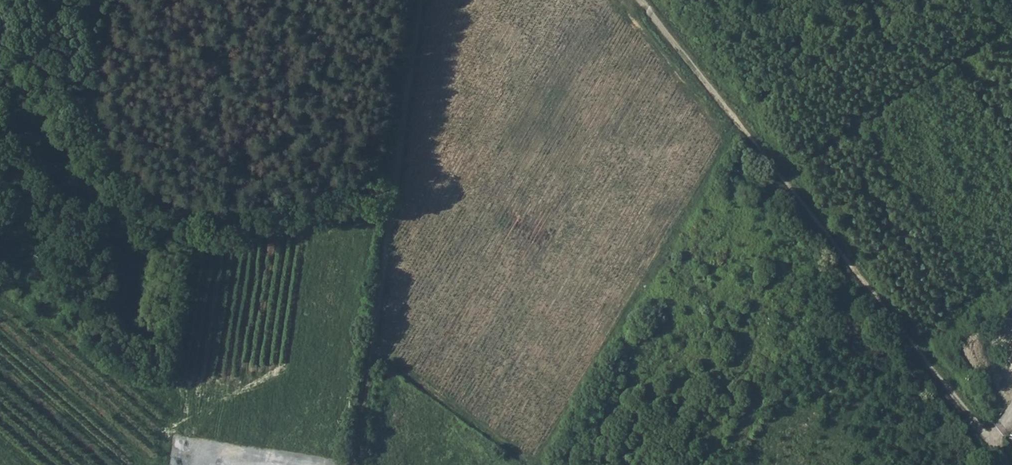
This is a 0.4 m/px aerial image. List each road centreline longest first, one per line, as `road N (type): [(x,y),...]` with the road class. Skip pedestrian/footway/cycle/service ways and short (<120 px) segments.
road 1 (track): [(643,0),(732,126),(1005,464)]
road 2 (track): [(421,0),(353,464)]

